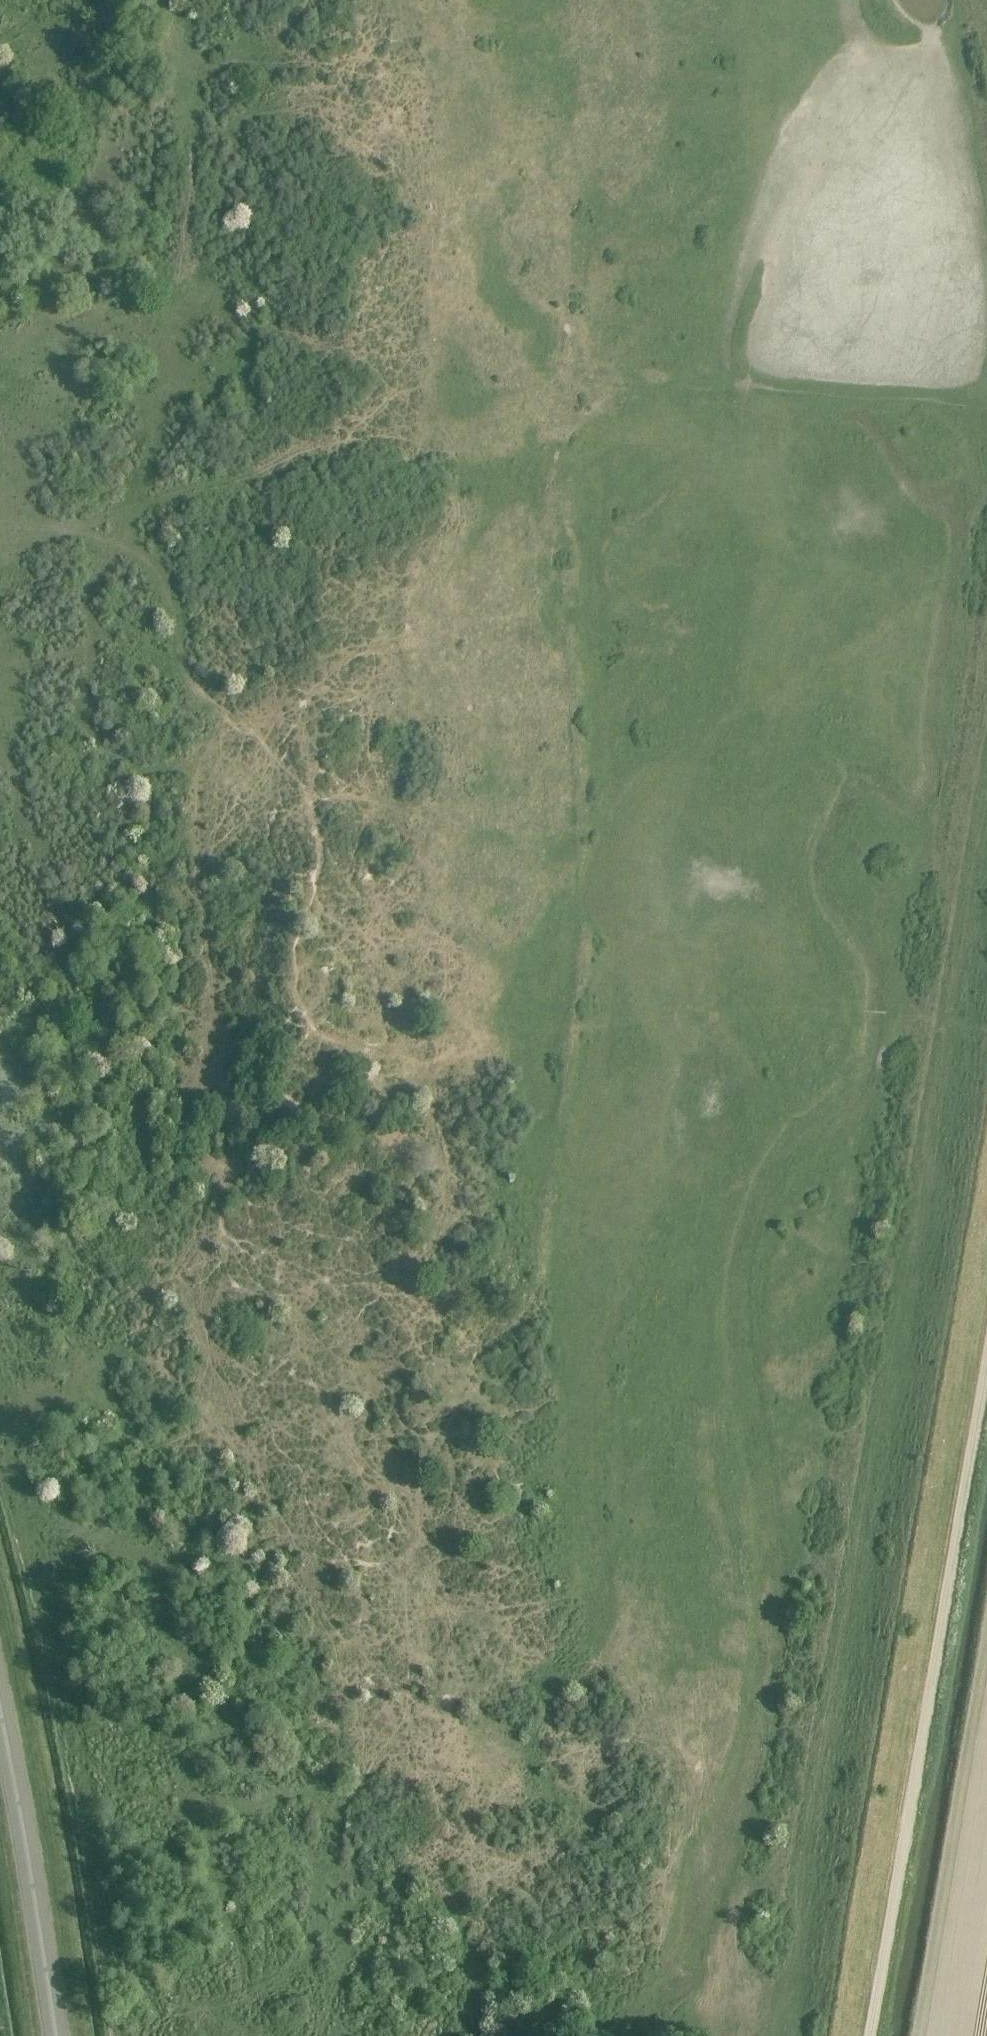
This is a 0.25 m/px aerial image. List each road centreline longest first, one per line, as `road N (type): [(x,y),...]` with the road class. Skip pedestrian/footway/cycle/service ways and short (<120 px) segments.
road 1 (unclassified): [(871,2035),(986,1347)]
road 2 (tertiary): [(56,2035),(0,1733)]

